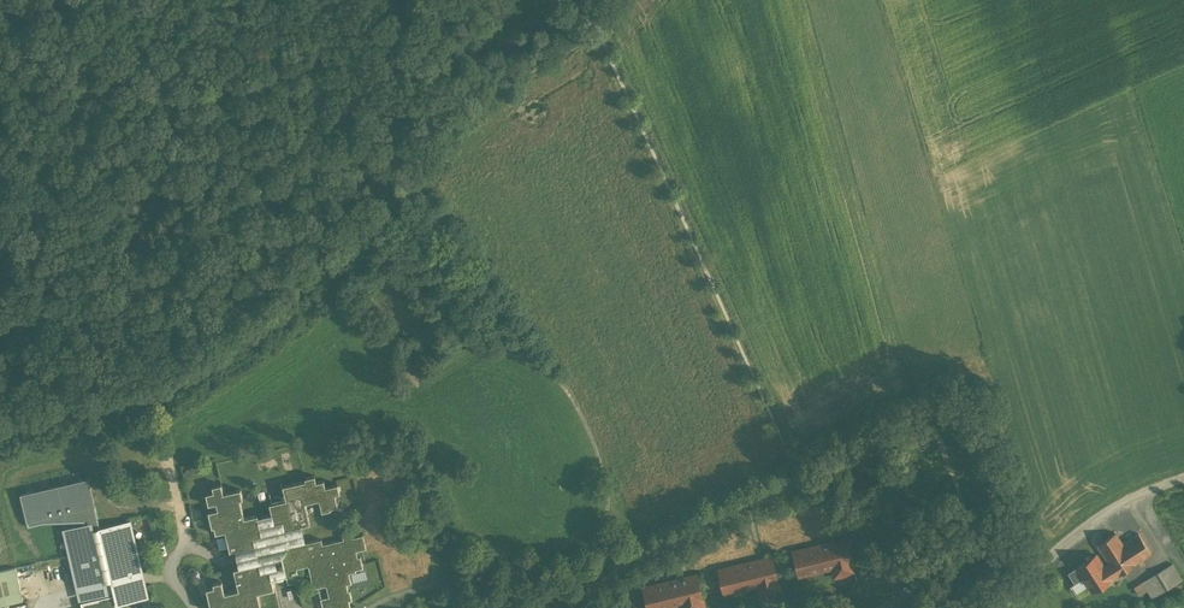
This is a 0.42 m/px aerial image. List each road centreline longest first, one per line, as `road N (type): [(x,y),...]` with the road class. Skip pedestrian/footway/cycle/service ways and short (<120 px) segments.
road 1 (track): [(0,411),(165,373),(245,325),(486,94),(596,31),(799,487)]
road 2 (residential): [(908,607),(850,515),(799,487),(762,494),(595,578),(587,584),(589,607)]
road 3 (unclassified): [(1183,477),(1066,538),(999,607)]

